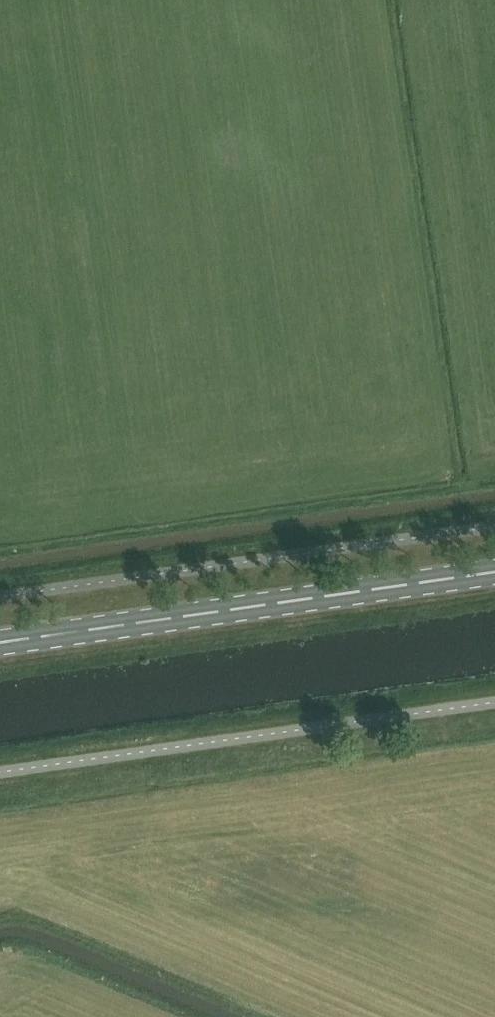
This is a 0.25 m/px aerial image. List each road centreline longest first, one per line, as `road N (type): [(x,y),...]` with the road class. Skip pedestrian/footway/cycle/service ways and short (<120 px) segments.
road 1 (primary): [(0,643),(494,570)]

